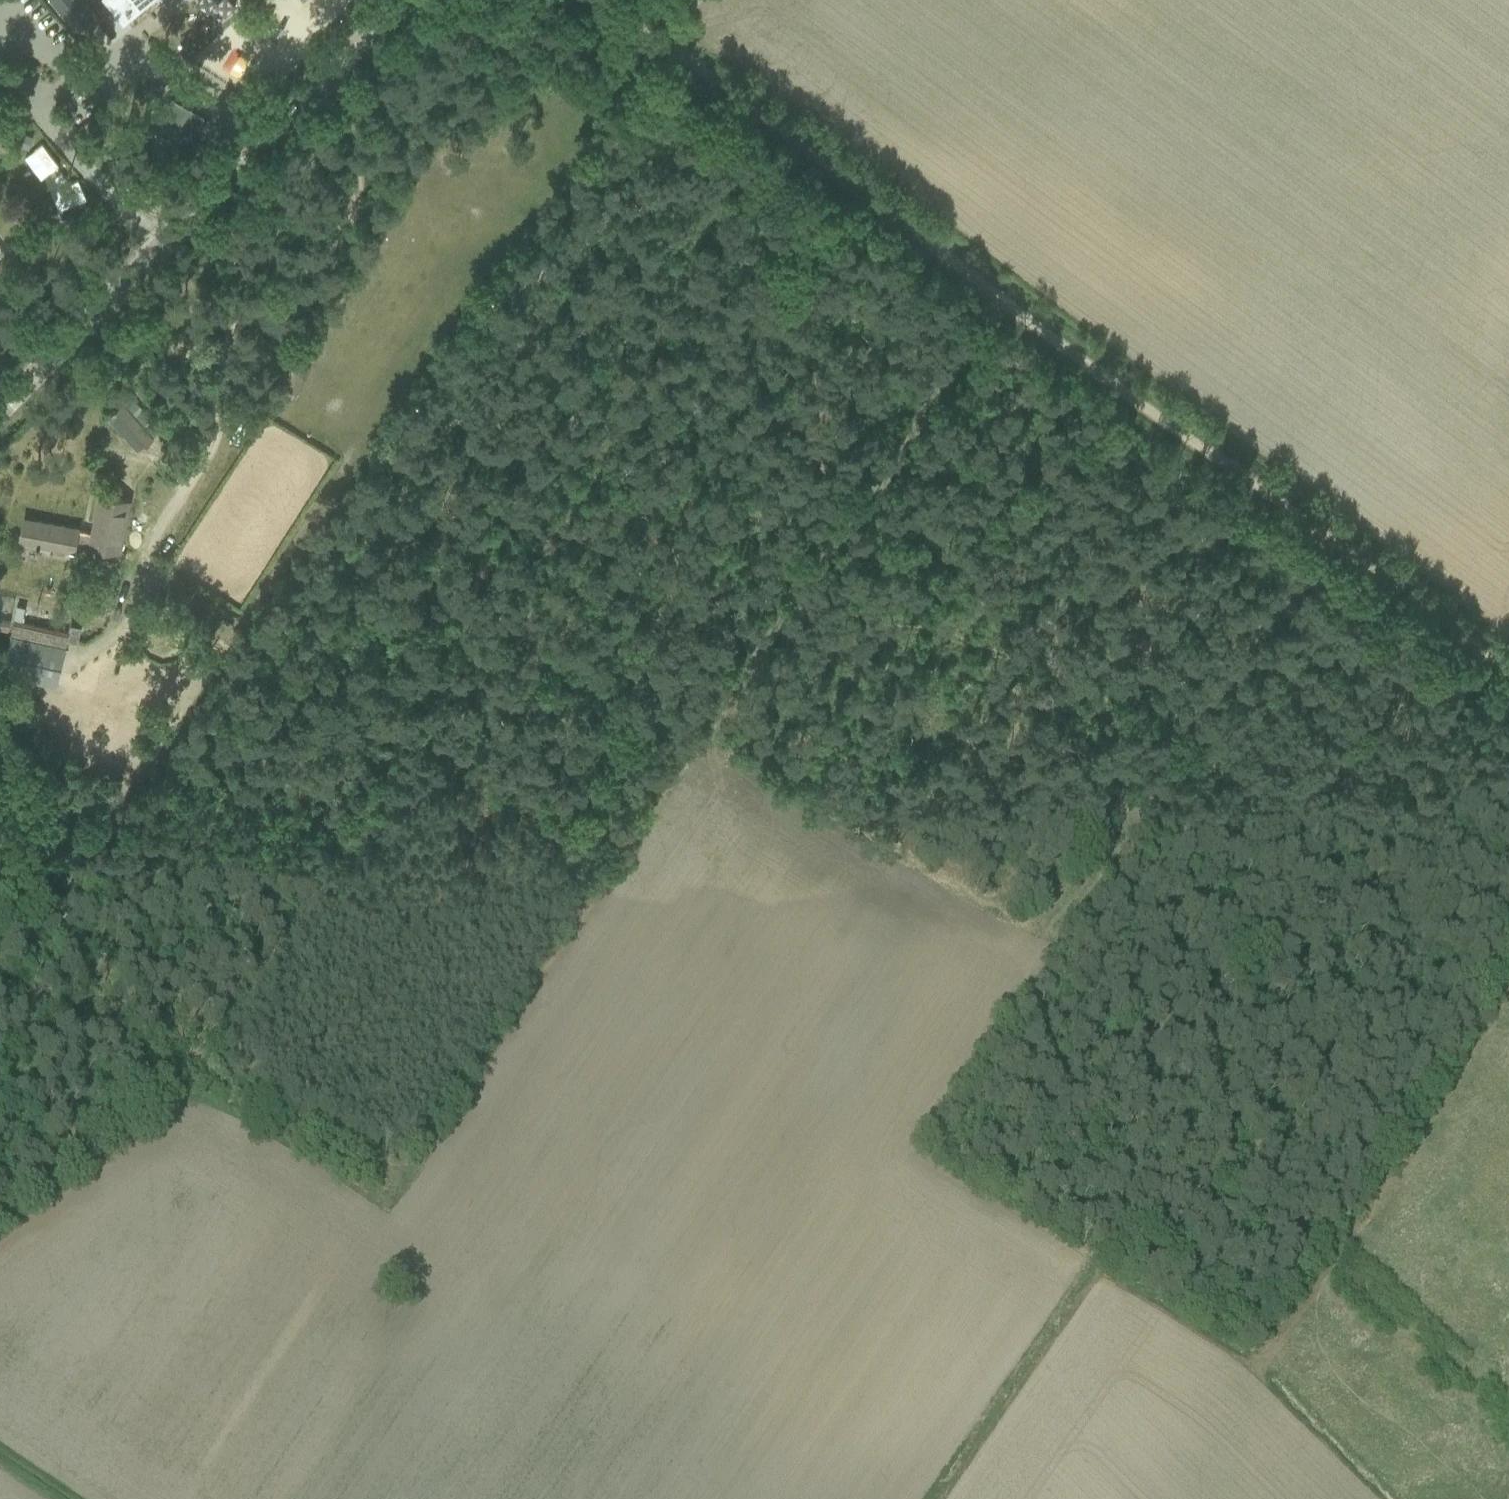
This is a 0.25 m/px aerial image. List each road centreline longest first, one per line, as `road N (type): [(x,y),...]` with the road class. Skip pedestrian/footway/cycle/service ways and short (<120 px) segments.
road 1 (track): [(598,0),(1088,367),(1508,666)]
road 2 (tertiary): [(0,410),(404,0)]

